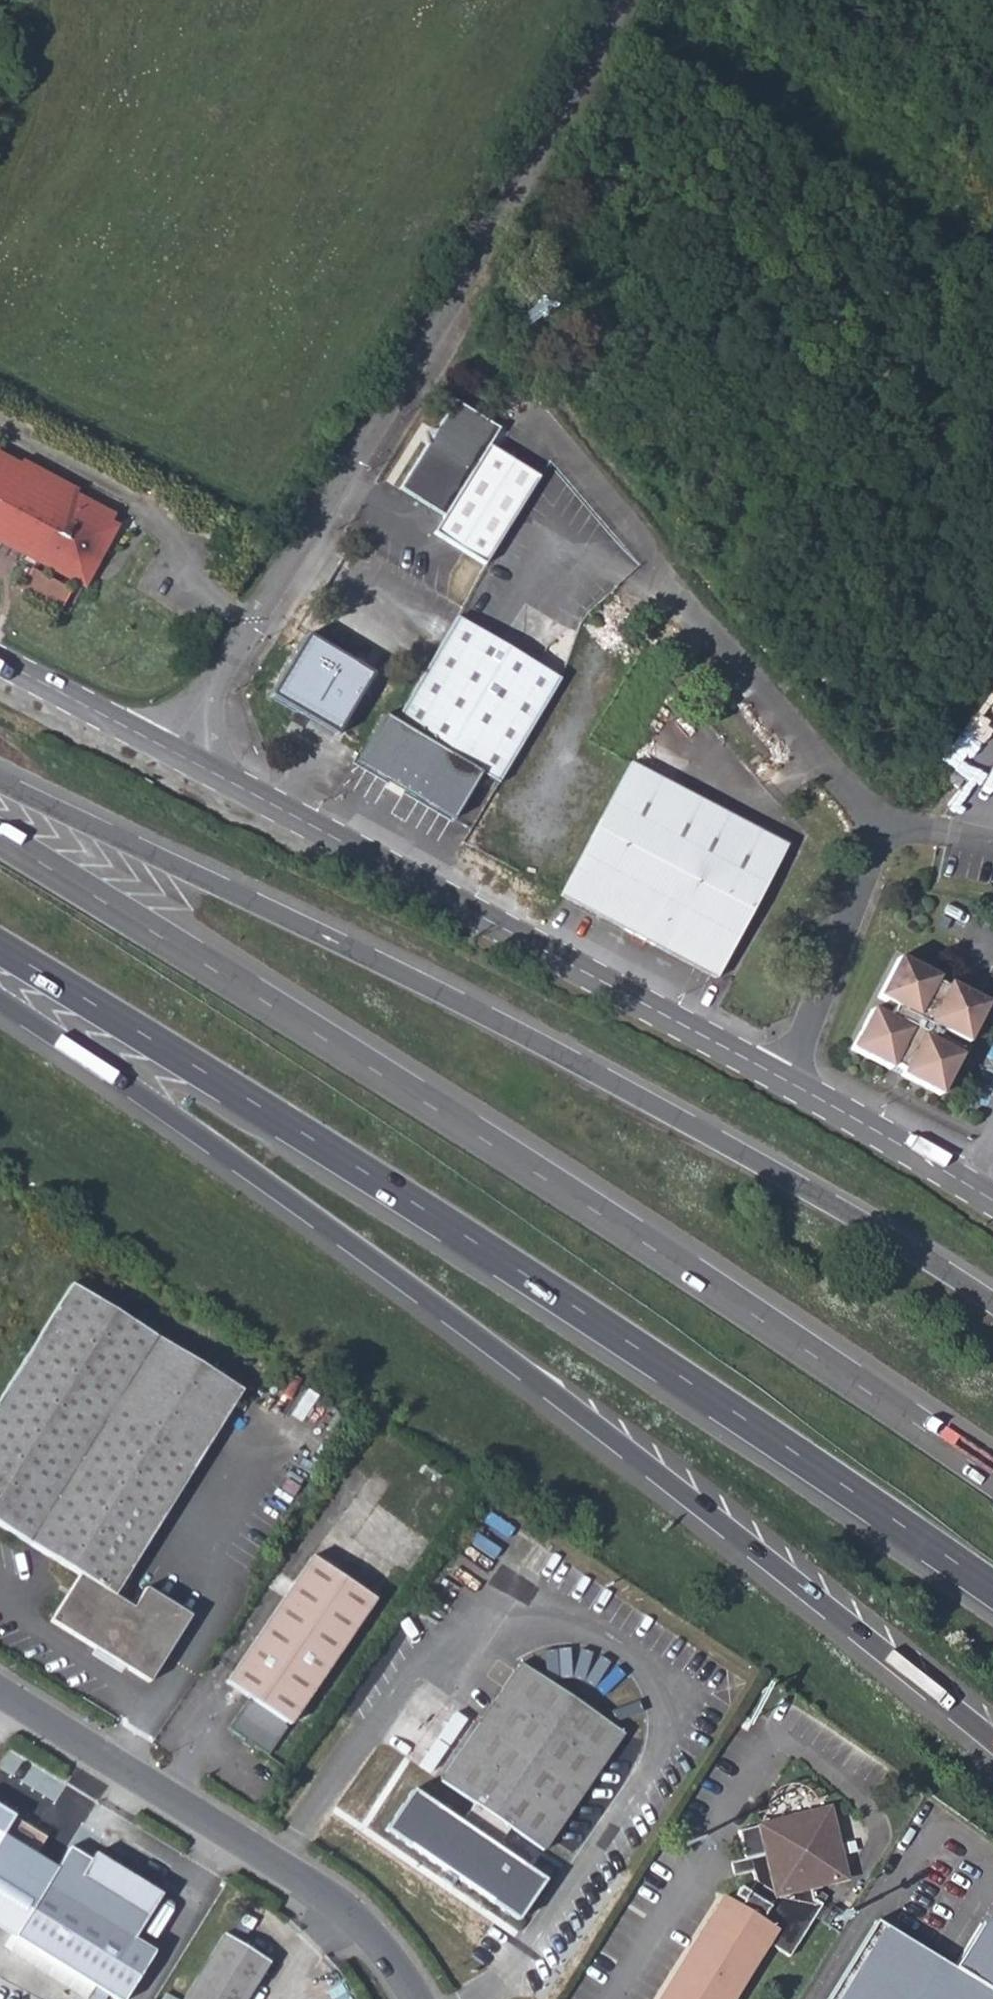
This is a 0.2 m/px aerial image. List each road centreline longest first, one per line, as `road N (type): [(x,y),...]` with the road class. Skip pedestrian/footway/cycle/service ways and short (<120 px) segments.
road 1 (trunk): [(0,1002),(248,1167),(454,1319),(992,1745)]
road 2 (trunk): [(0,946),(472,1239),(992,1587)]
road 3 (trunk): [(992,1476),(592,1209),(0,838)]
road 4 (trunk): [(992,1305),(933,1262),(388,968),(0,782)]
road 5 (residential): [(448,320),(887,836),(783,1073)]
road 6 (tertiary): [(177,758),(783,1073)]
road 7 (unclassified): [(0,1695),(308,1885),(395,1964),(413,1998)]
road 8 (tertiary): [(177,758),(308,559),(448,320)]
road 9 (tertiary): [(448,320),(593,57),(615,0)]
road 10 (tertiary): [(783,1073),(992,1202)]
road 11 (tertiary): [(0,665),(177,758)]

